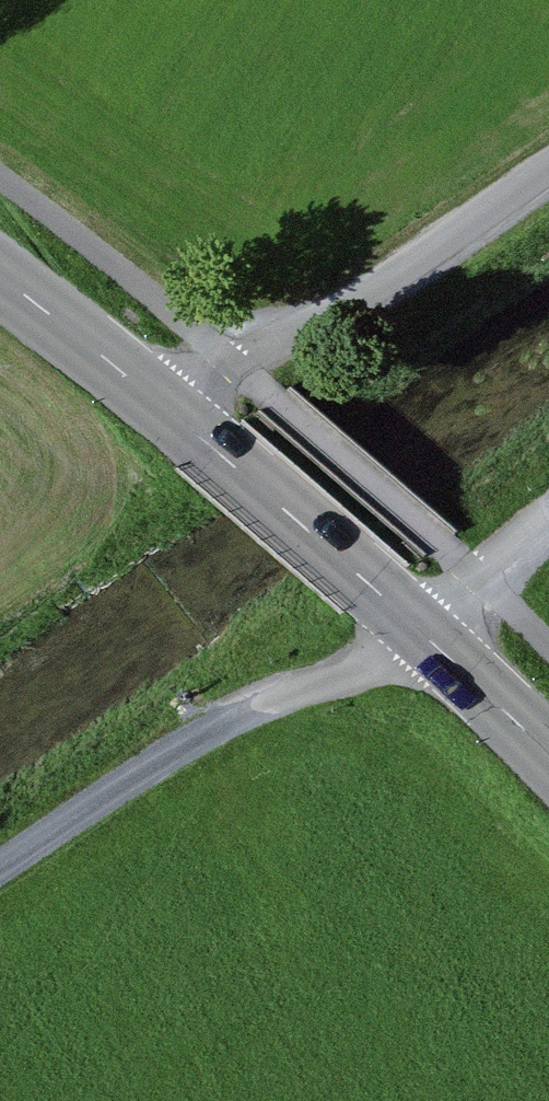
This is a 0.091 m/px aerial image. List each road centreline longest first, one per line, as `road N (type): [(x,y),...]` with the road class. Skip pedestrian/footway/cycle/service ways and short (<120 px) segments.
road 1 (track): [(548,521),(420,634),(322,683),(238,707),(0,861)]
road 2 (secondary): [(548,753),(168,410)]
road 3 (unclassified): [(168,410),(232,365),(338,314),(548,165)]
road 4 (secondary): [(168,410),(0,277)]

